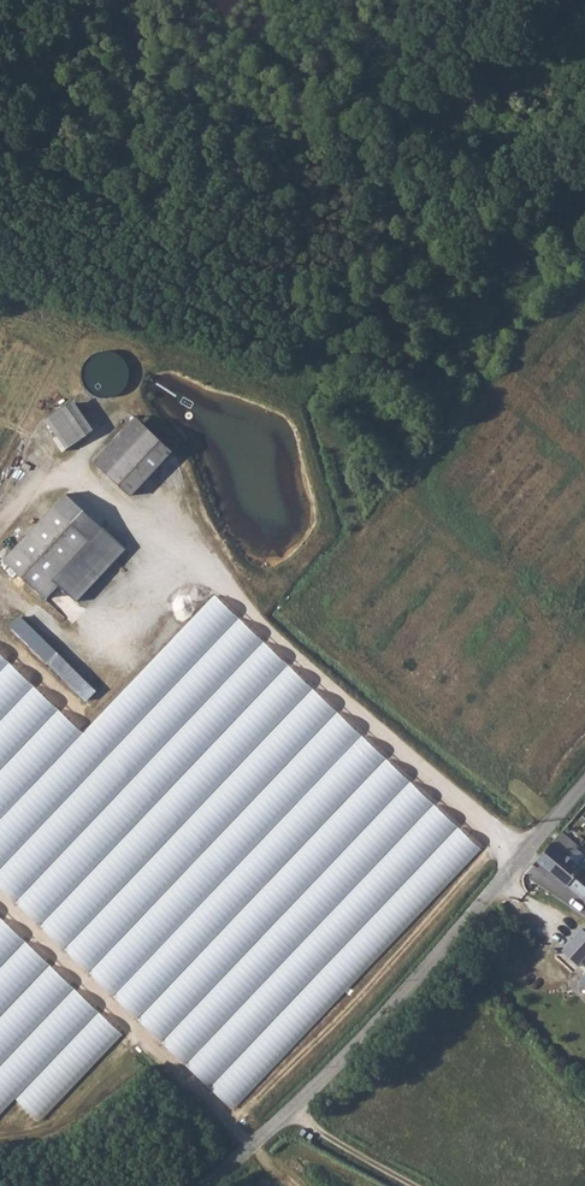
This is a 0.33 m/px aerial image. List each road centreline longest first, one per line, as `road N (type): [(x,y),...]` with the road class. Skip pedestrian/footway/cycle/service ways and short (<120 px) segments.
road 1 (unclassified): [(208,1185),(295,1110),(584,783)]
road 2 (track): [(519,861),(136,515)]
road 3 (track): [(295,1110),(414,1185)]

